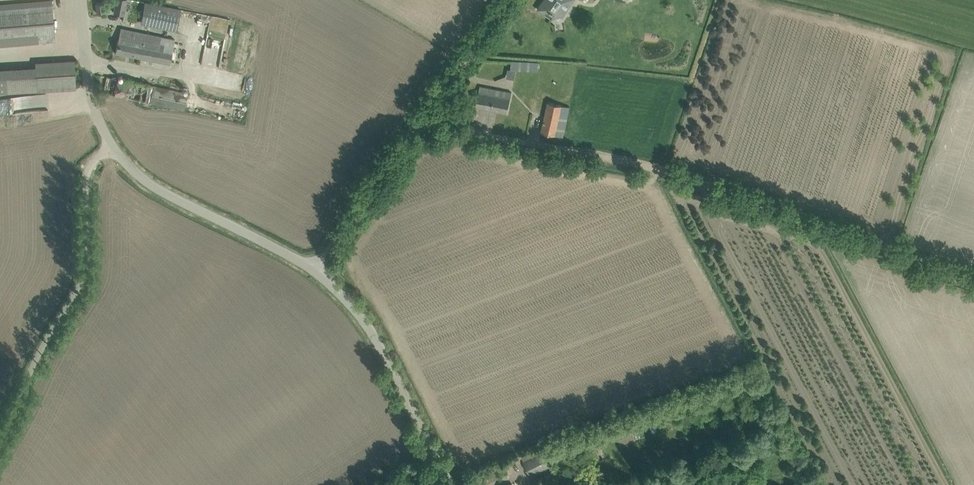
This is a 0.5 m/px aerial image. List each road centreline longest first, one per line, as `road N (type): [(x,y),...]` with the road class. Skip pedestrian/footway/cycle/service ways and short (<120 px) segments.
road 1 (track): [(420,126),(651,169),(973,280)]
road 2 (unclassified): [(0,430),(82,290),(94,169),(116,147)]
road 3 (unclassified): [(449,484),(377,339),(314,271)]
road 4 (unclassified): [(314,271),(139,176),(116,147)]
road 5 (unclassified): [(314,271),(420,126)]
road 6 (residential): [(420,126),(508,0)]
road 7 (unclassified): [(116,147),(99,107),(87,0)]

